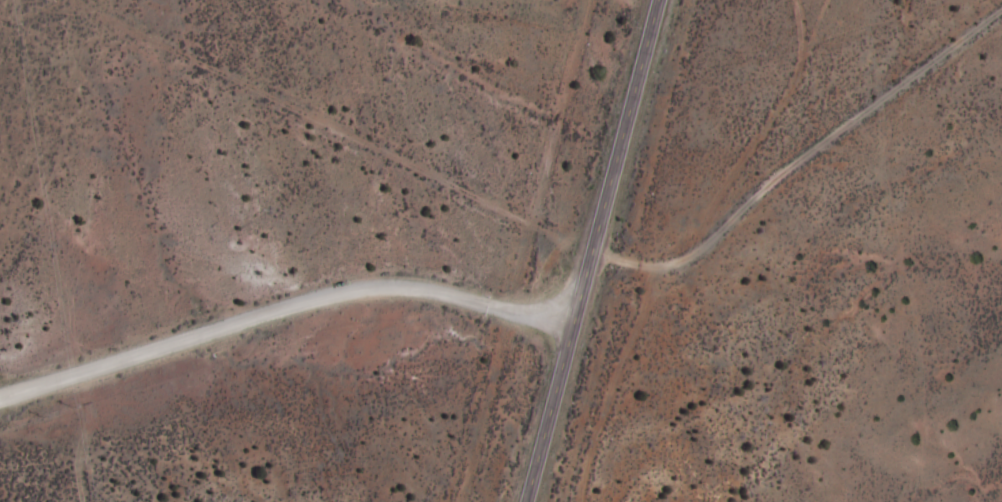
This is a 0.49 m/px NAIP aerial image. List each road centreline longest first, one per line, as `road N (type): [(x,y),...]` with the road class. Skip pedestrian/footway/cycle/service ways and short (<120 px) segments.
road 1 (residential): [(59,0),(594,255)]
road 2 (tertiary): [(528,501),(657,0)]
road 3 (residential): [(614,501),(705,143)]

